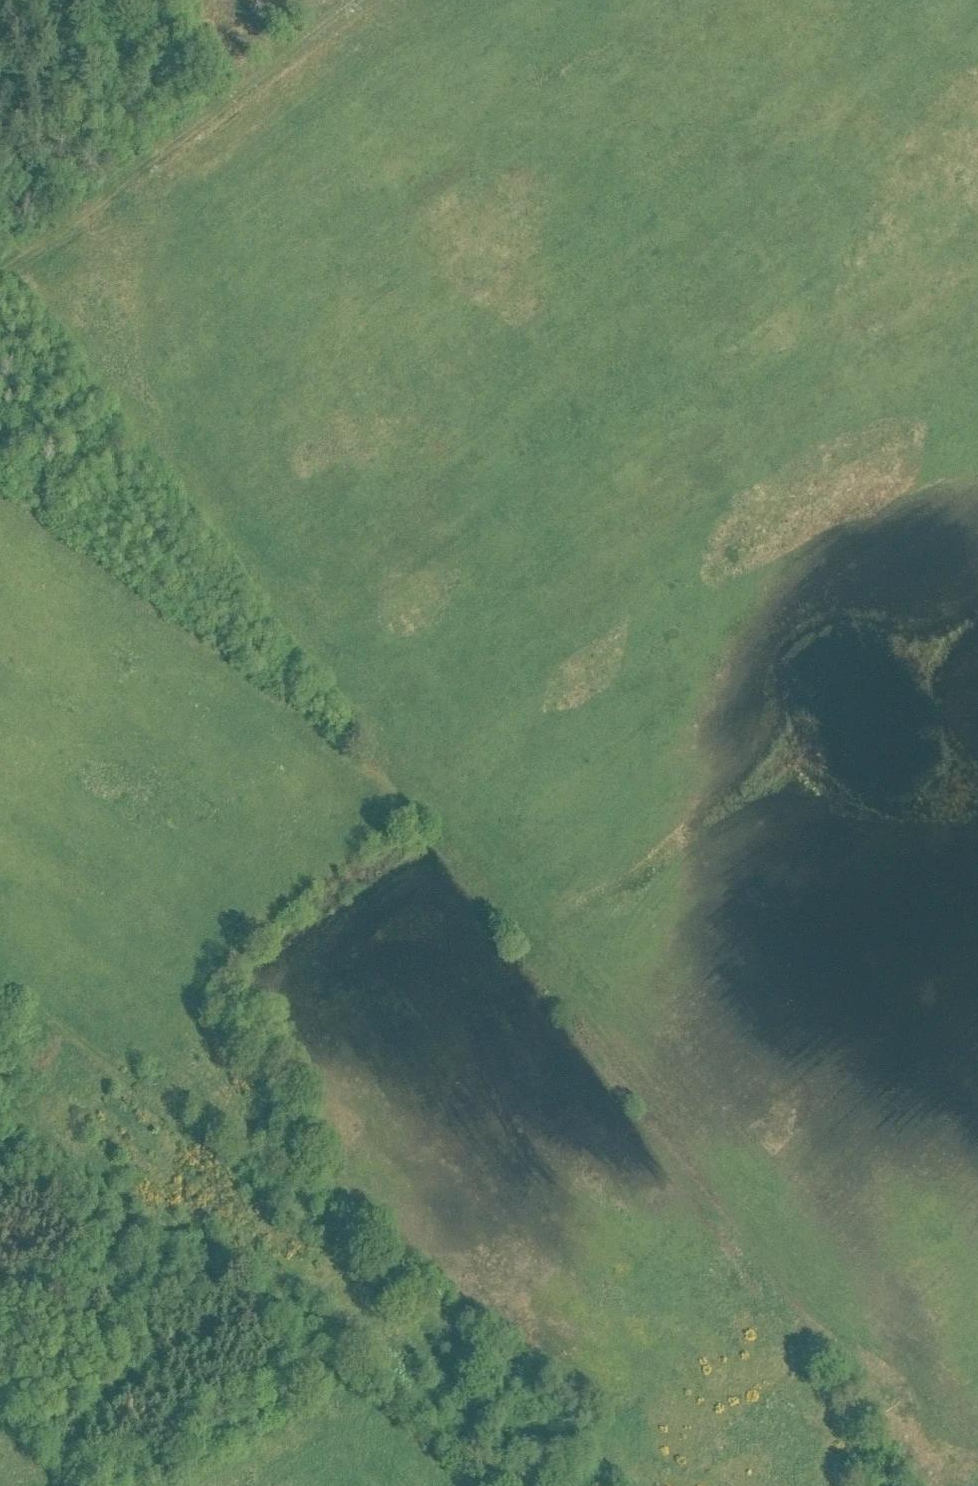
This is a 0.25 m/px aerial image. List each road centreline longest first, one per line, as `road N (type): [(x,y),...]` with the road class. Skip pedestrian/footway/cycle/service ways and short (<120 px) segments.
road 1 (track): [(357,0),(0,272)]

